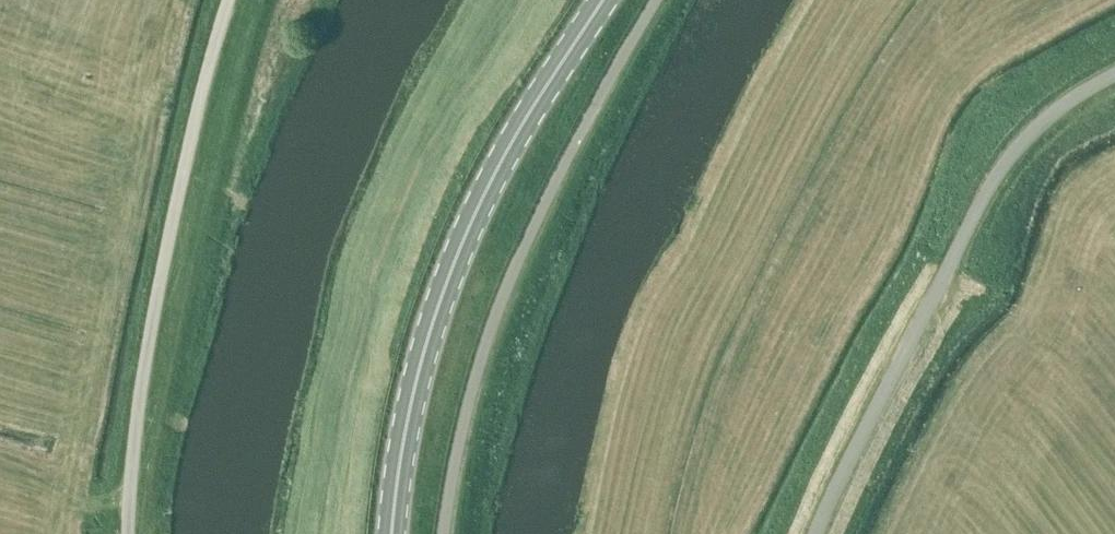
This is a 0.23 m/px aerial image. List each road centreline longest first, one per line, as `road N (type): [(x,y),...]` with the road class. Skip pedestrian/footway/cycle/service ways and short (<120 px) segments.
road 1 (primary): [(391,533),(414,393),(459,249),(522,125),(603,0)]
road 2 (unclassified): [(443,533),(469,398),(507,285),(576,140),(655,0)]
road 3 (unclassified): [(817,533),(991,186),(1054,115),(1114,77)]
road 4 (unclassified): [(133,533),(137,417),(177,179),(227,0)]

